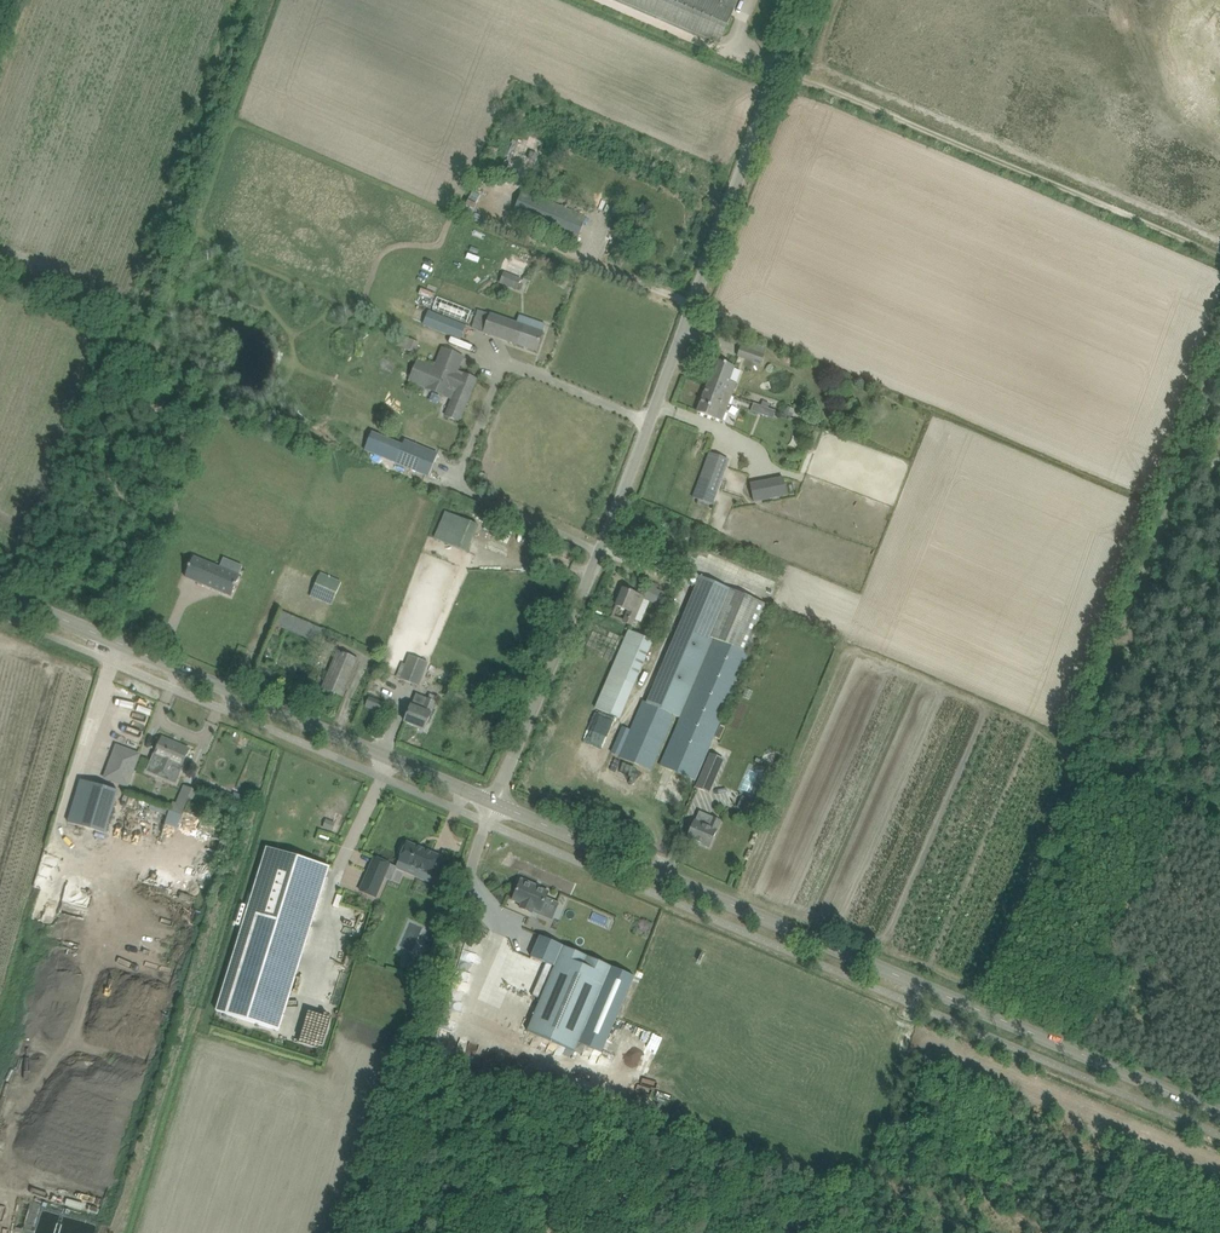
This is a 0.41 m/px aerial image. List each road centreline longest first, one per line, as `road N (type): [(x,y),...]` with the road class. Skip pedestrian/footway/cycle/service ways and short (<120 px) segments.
road 1 (unclassified): [(492,802),(645,430),(800,0)]
road 2 (tertiary): [(1219,1112),(492,802)]
road 3 (tertiary): [(492,802),(0,591)]
road 4 (unclassified): [(351,1232),(492,802)]

